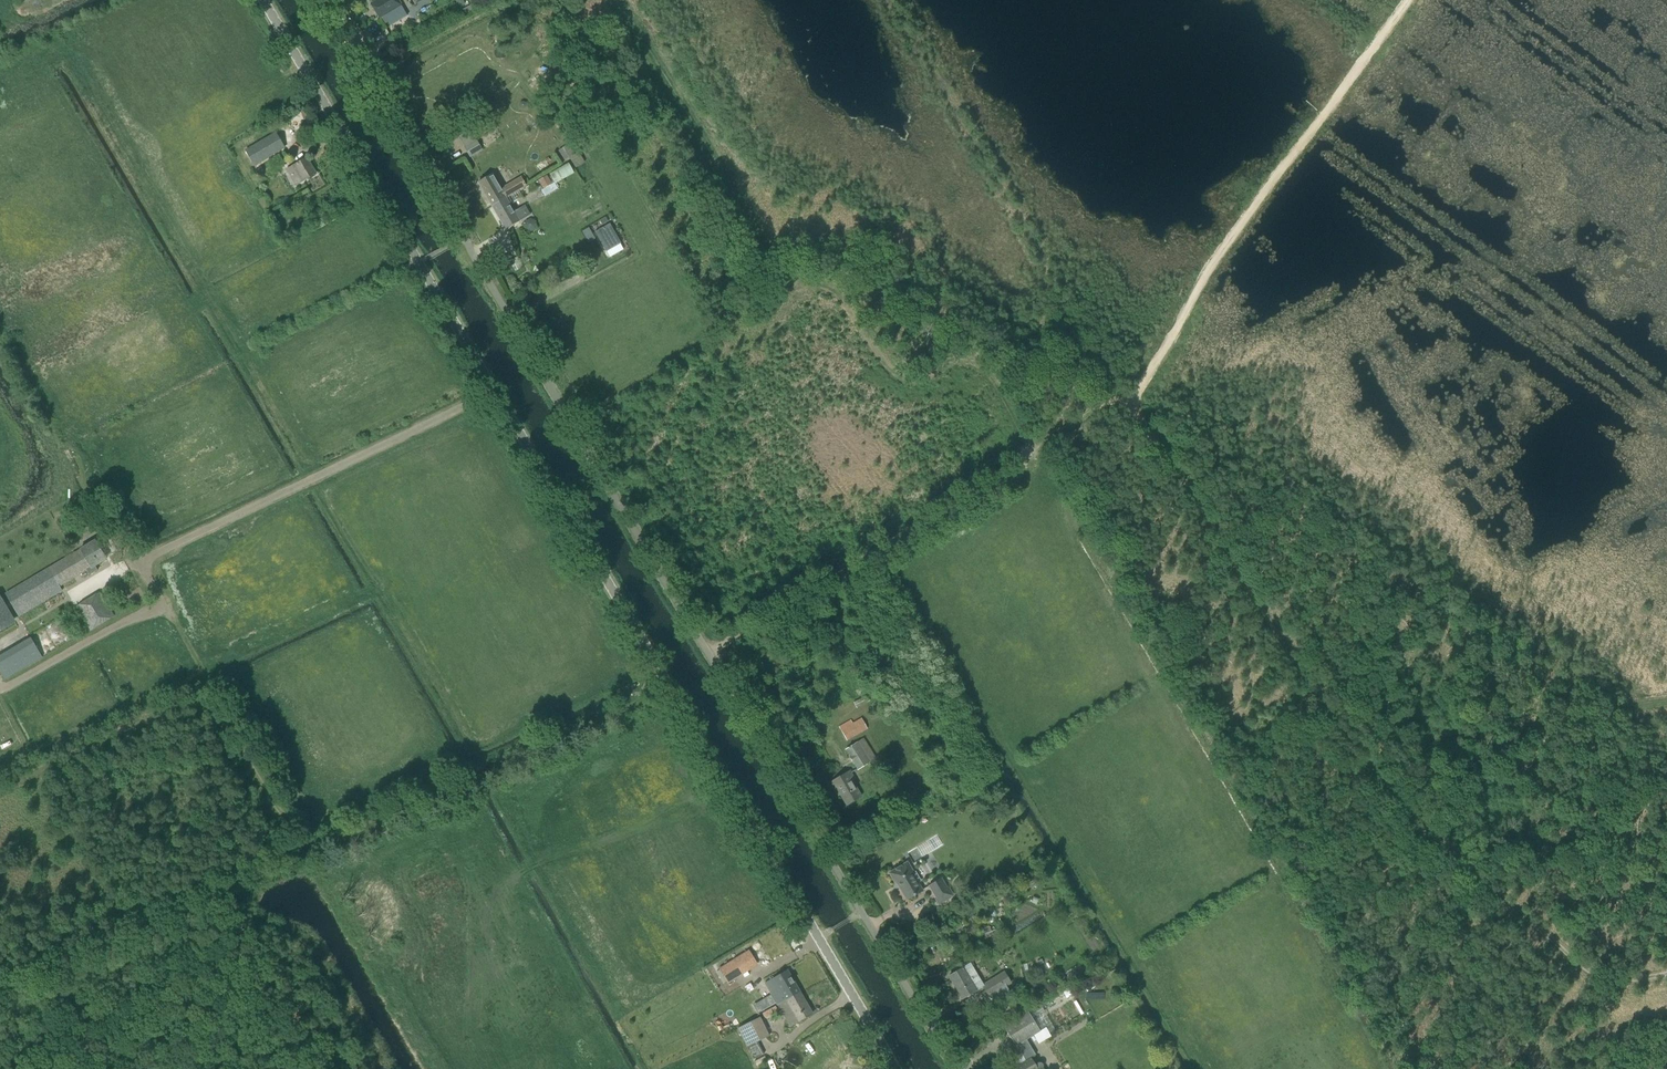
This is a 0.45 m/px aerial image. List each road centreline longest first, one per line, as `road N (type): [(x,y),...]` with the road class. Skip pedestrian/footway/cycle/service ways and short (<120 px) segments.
road 1 (tertiary): [(896,1068),(261,0)]
road 2 (unclassified): [(955,1068),(362,71)]
road 3 (track): [(1666,971),(1612,980),(1591,975),(1330,725),(1131,397)]
road 4 (track): [(1131,397),(1085,411),(1067,432),(714,658)]
road 5 (track): [(1410,0),(1230,236),(1131,397)]
road 6 (track): [(1041,448),(982,346),(962,345),(904,382),(826,275),(799,293),(787,281)]
road 7 (track): [(1378,772),(1447,731),(1542,724),(1666,700)]

